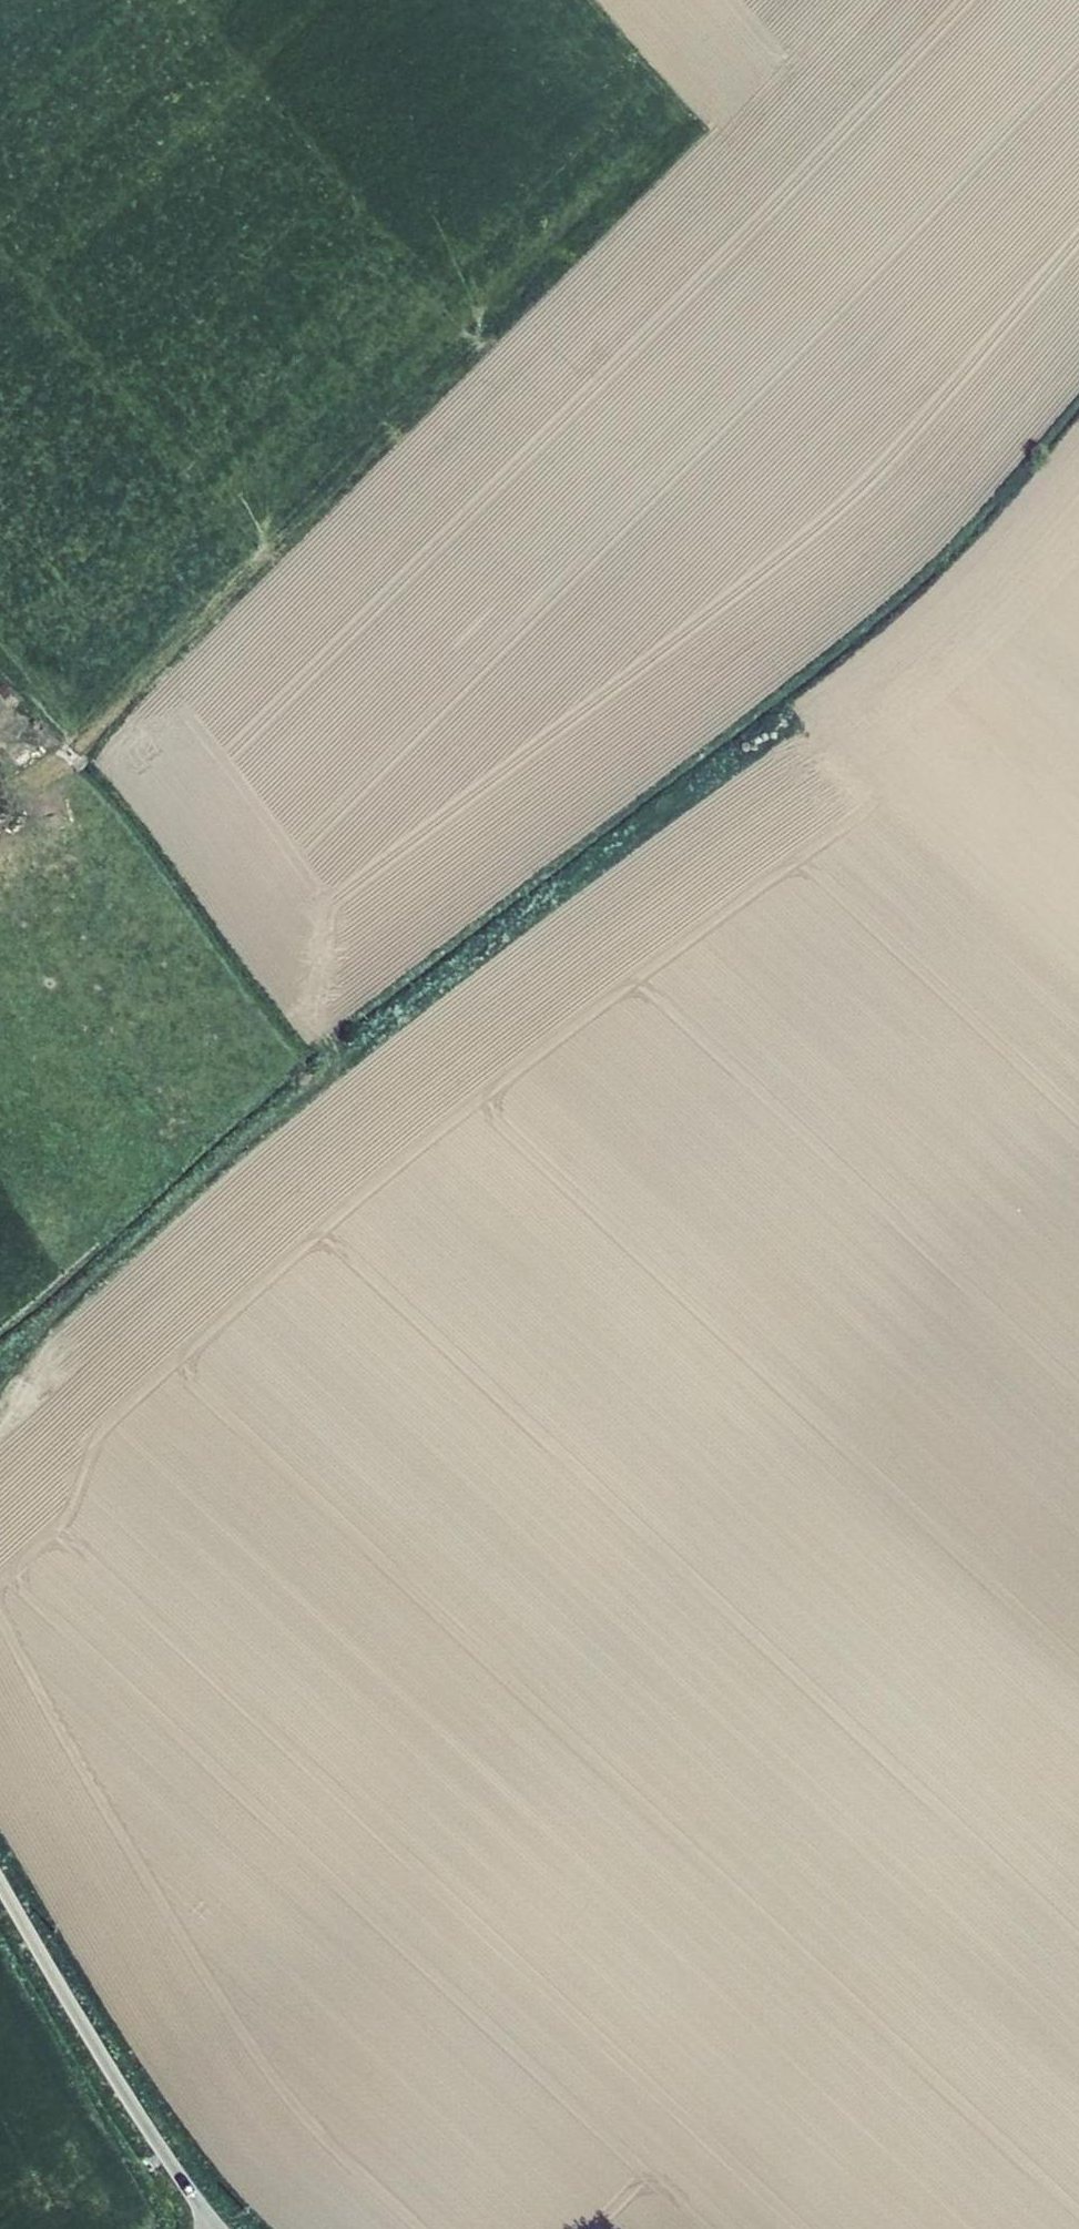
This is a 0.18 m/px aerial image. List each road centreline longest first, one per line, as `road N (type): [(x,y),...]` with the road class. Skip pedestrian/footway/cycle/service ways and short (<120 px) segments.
road 1 (residential): [(0,1881),(114,2077),(221,2228)]

